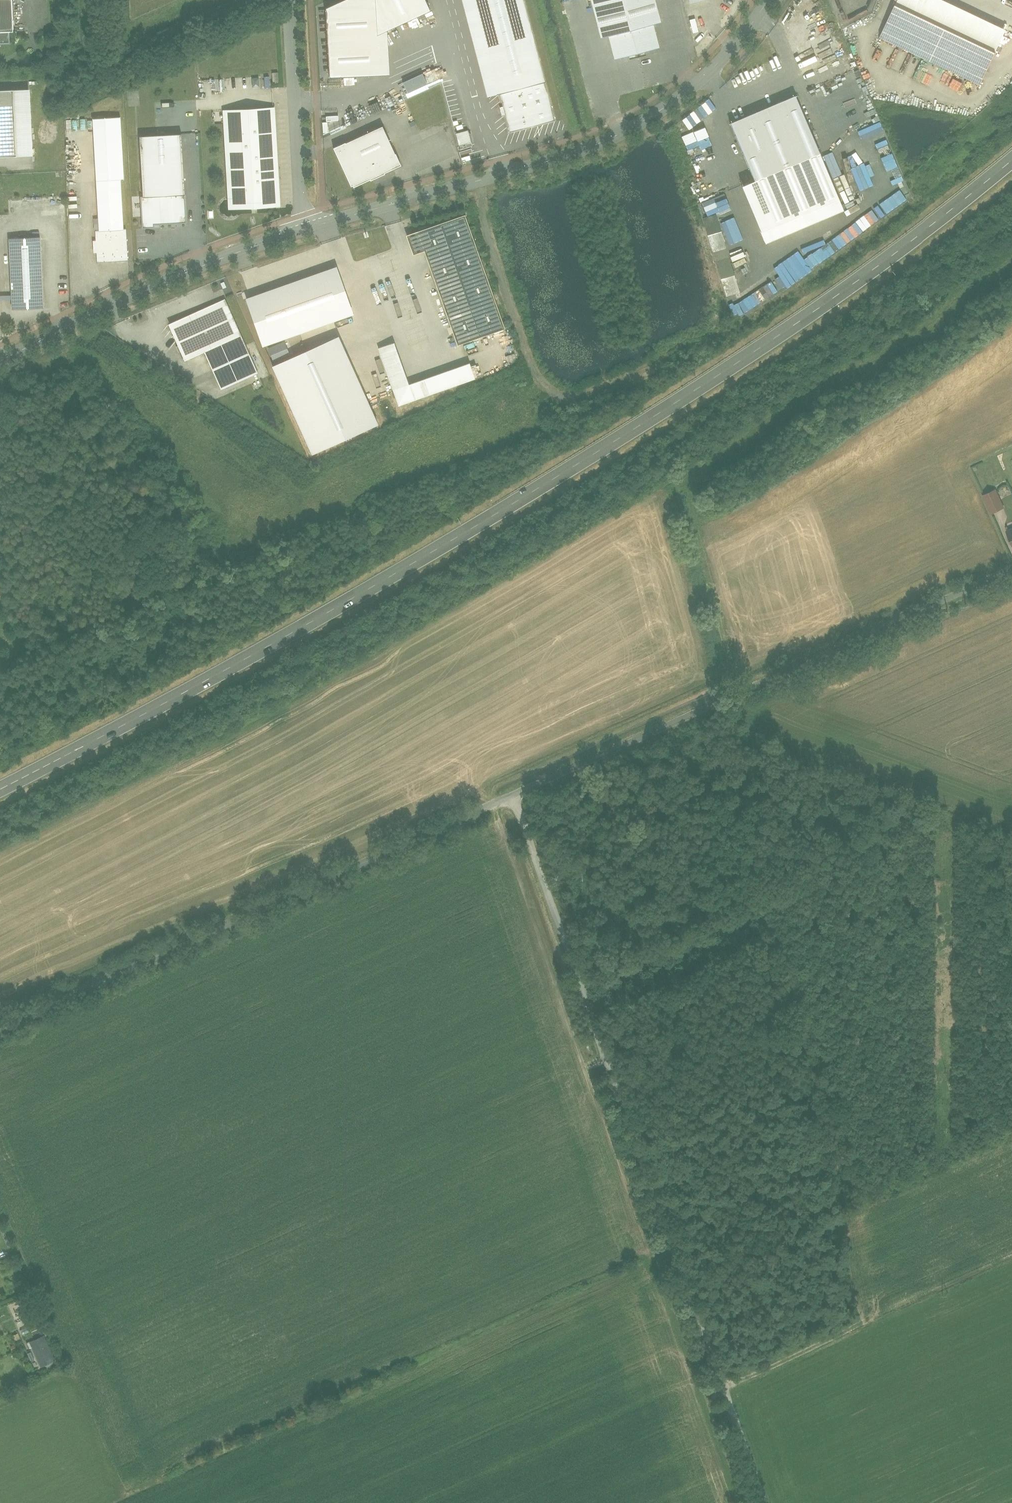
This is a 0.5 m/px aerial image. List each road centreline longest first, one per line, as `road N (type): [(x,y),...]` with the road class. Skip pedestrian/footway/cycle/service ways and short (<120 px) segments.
road 1 (primary): [(0,790),(551,481),(831,299),(1011,161)]
road 2 (unclassified): [(514,796),(763,1502)]
road 3 (unclassified): [(0,1030),(514,796)]
road 4 (unclassified): [(514,796),(1011,569)]
road 5 (residential): [(302,231),(613,137),(714,67),(768,0)]
road 6 (residential): [(0,362),(105,309),(302,231)]
road 7 (residential): [(288,0),(302,231)]

